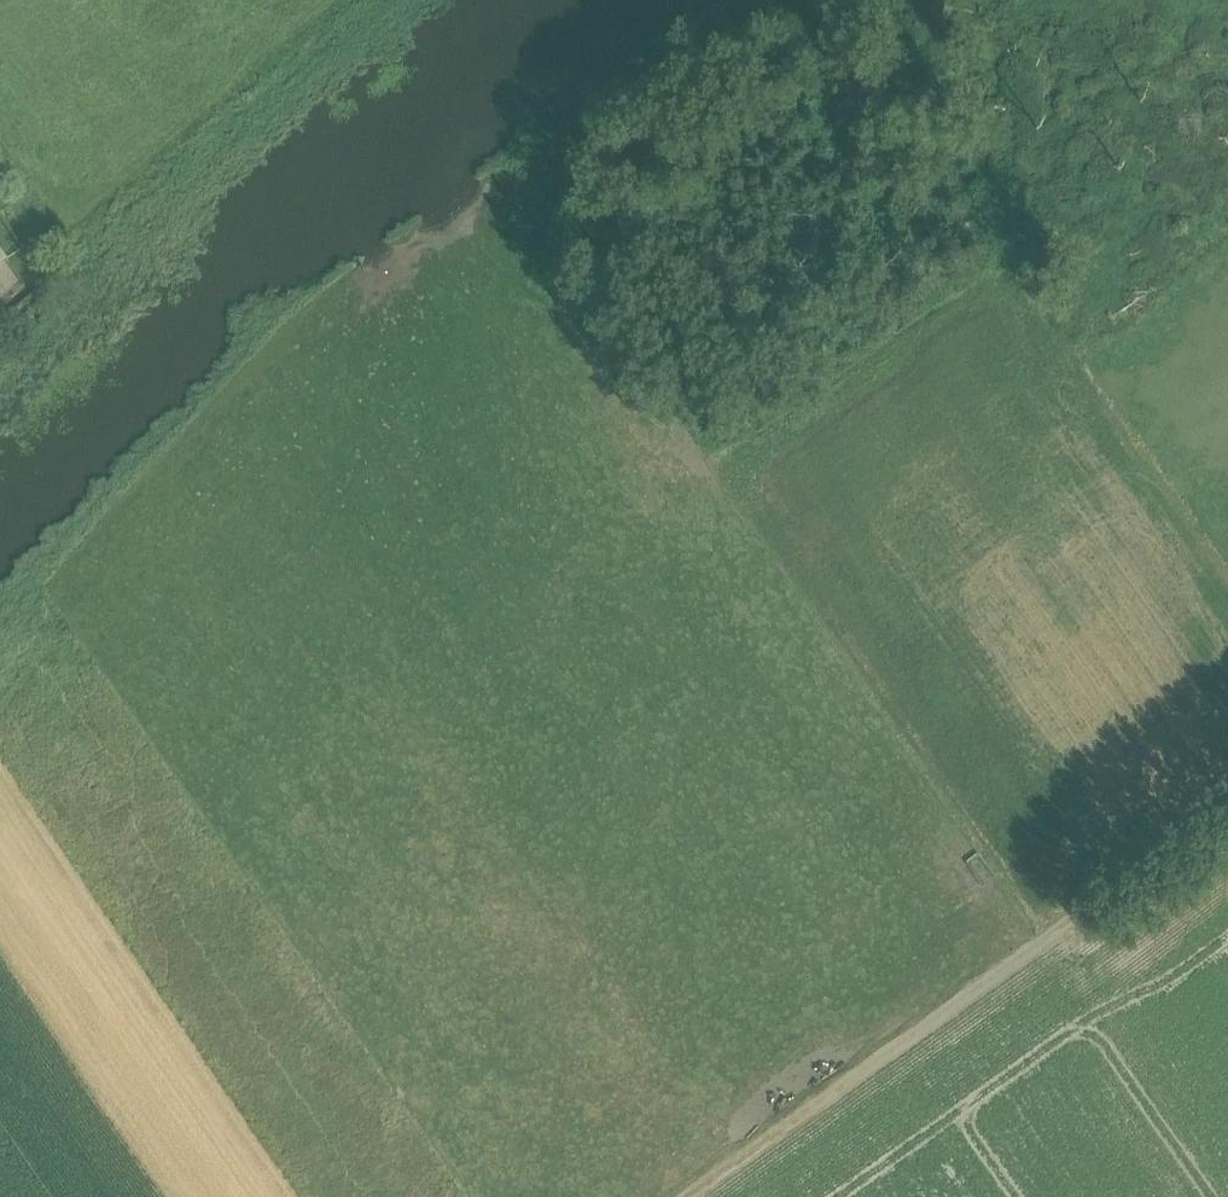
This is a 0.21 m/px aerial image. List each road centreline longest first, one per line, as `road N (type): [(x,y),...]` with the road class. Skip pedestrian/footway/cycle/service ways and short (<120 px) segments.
road 1 (track): [(1227,804),(703,1196)]

